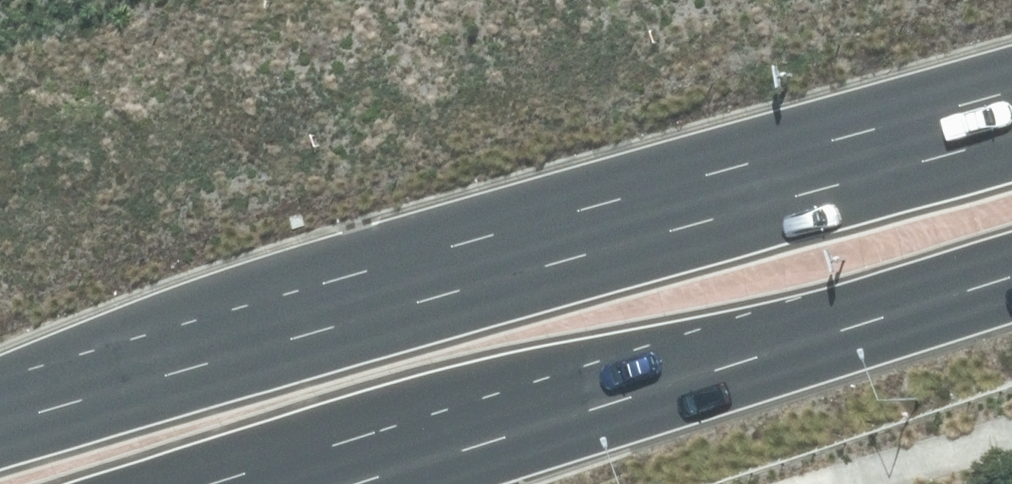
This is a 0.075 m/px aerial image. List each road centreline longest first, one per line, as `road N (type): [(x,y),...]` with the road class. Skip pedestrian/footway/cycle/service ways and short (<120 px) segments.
road 1 (primary): [(0,423),(1011,103)]
road 2 (primary): [(1011,281),(371,483)]

